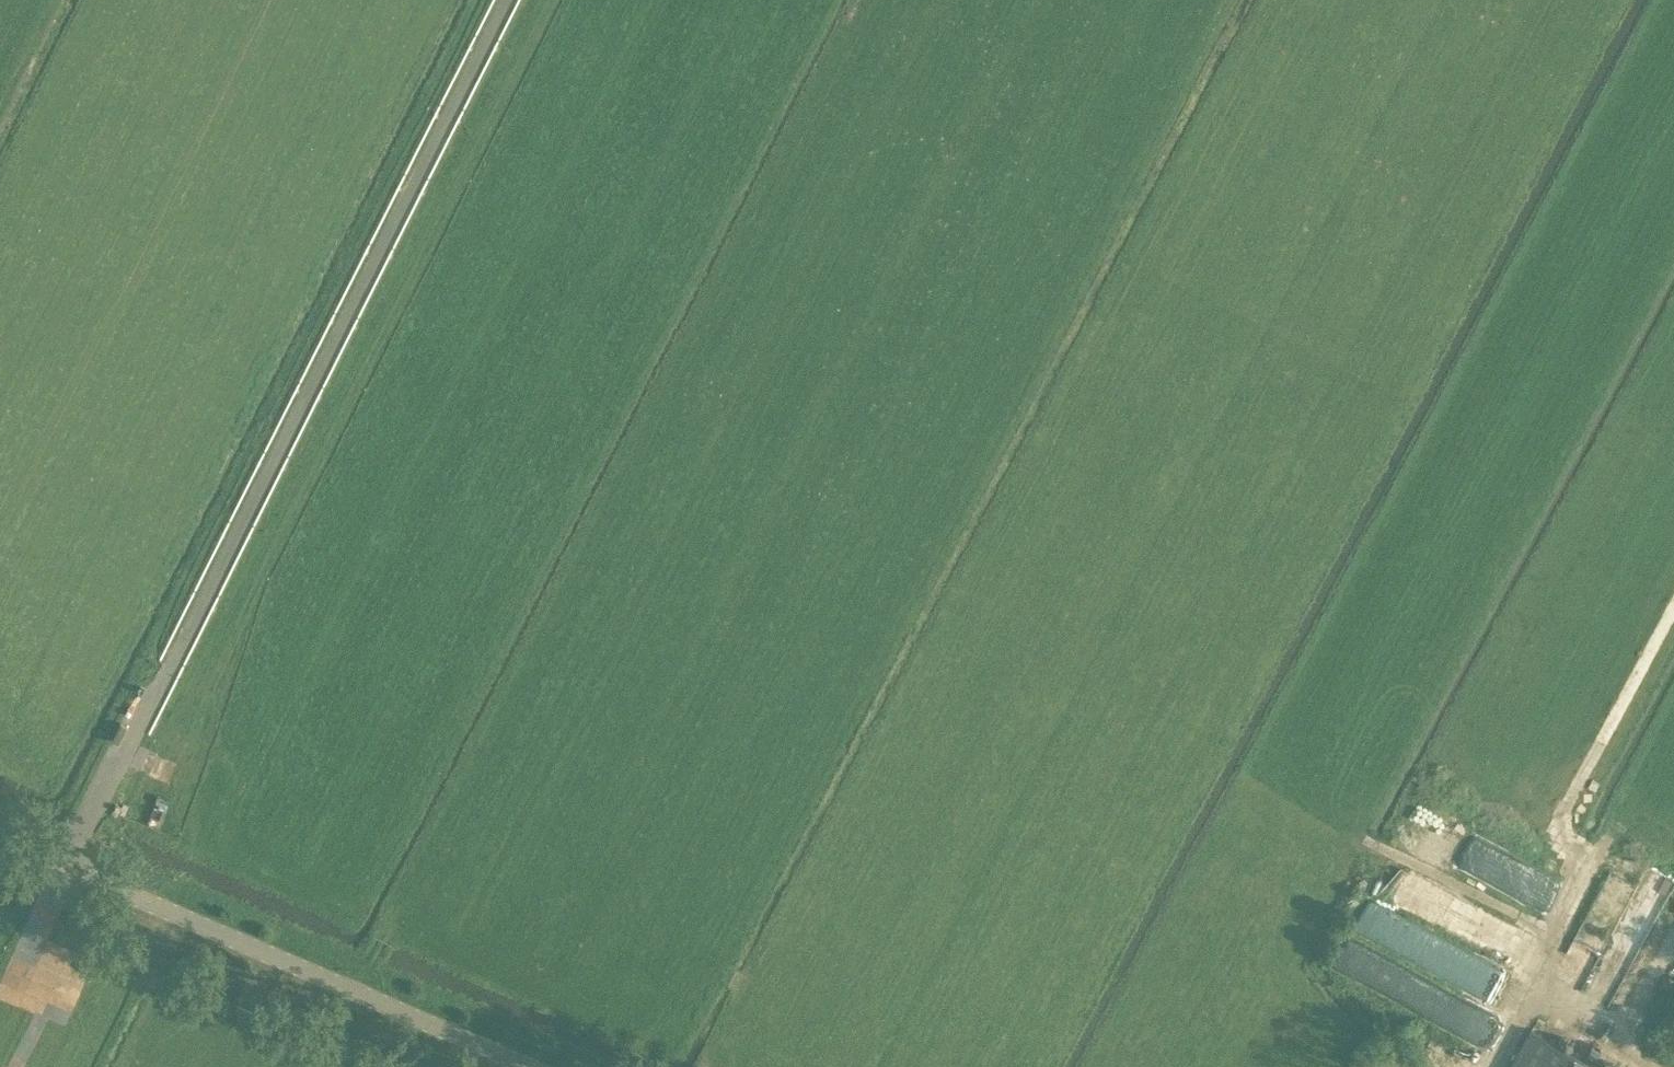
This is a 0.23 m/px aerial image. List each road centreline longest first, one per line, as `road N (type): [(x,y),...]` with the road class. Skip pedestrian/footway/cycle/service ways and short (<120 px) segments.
road 1 (track): [(74,868),(507,0)]
road 2 (unclassified): [(534,1066),(0,834)]
road 3 (track): [(1497,1066),(1529,1008),(1652,1066)]

